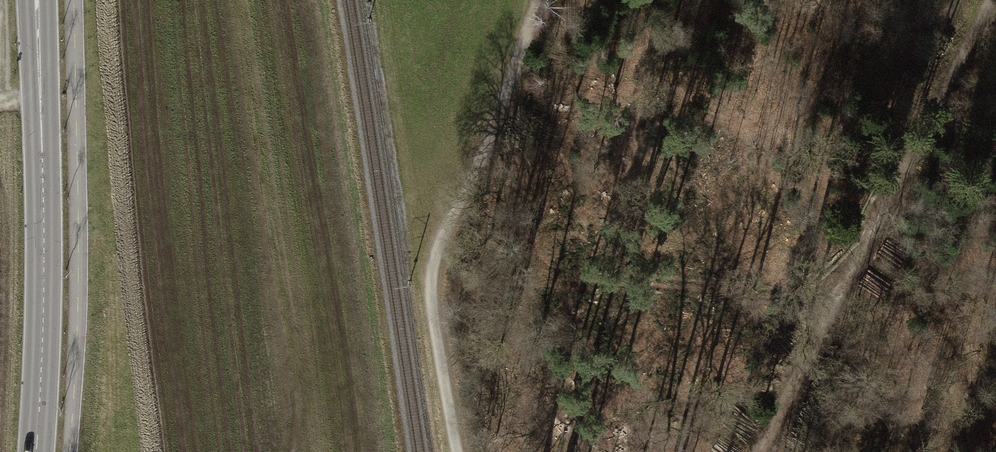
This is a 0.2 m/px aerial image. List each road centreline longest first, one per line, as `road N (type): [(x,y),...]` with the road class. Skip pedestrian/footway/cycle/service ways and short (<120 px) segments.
road 1 (track): [(759,451),(895,213),(995,0)]
road 2 (track): [(540,0),(480,161),(429,265),(456,451)]
road 3 (secondary): [(37,451),(44,261),(37,0)]

